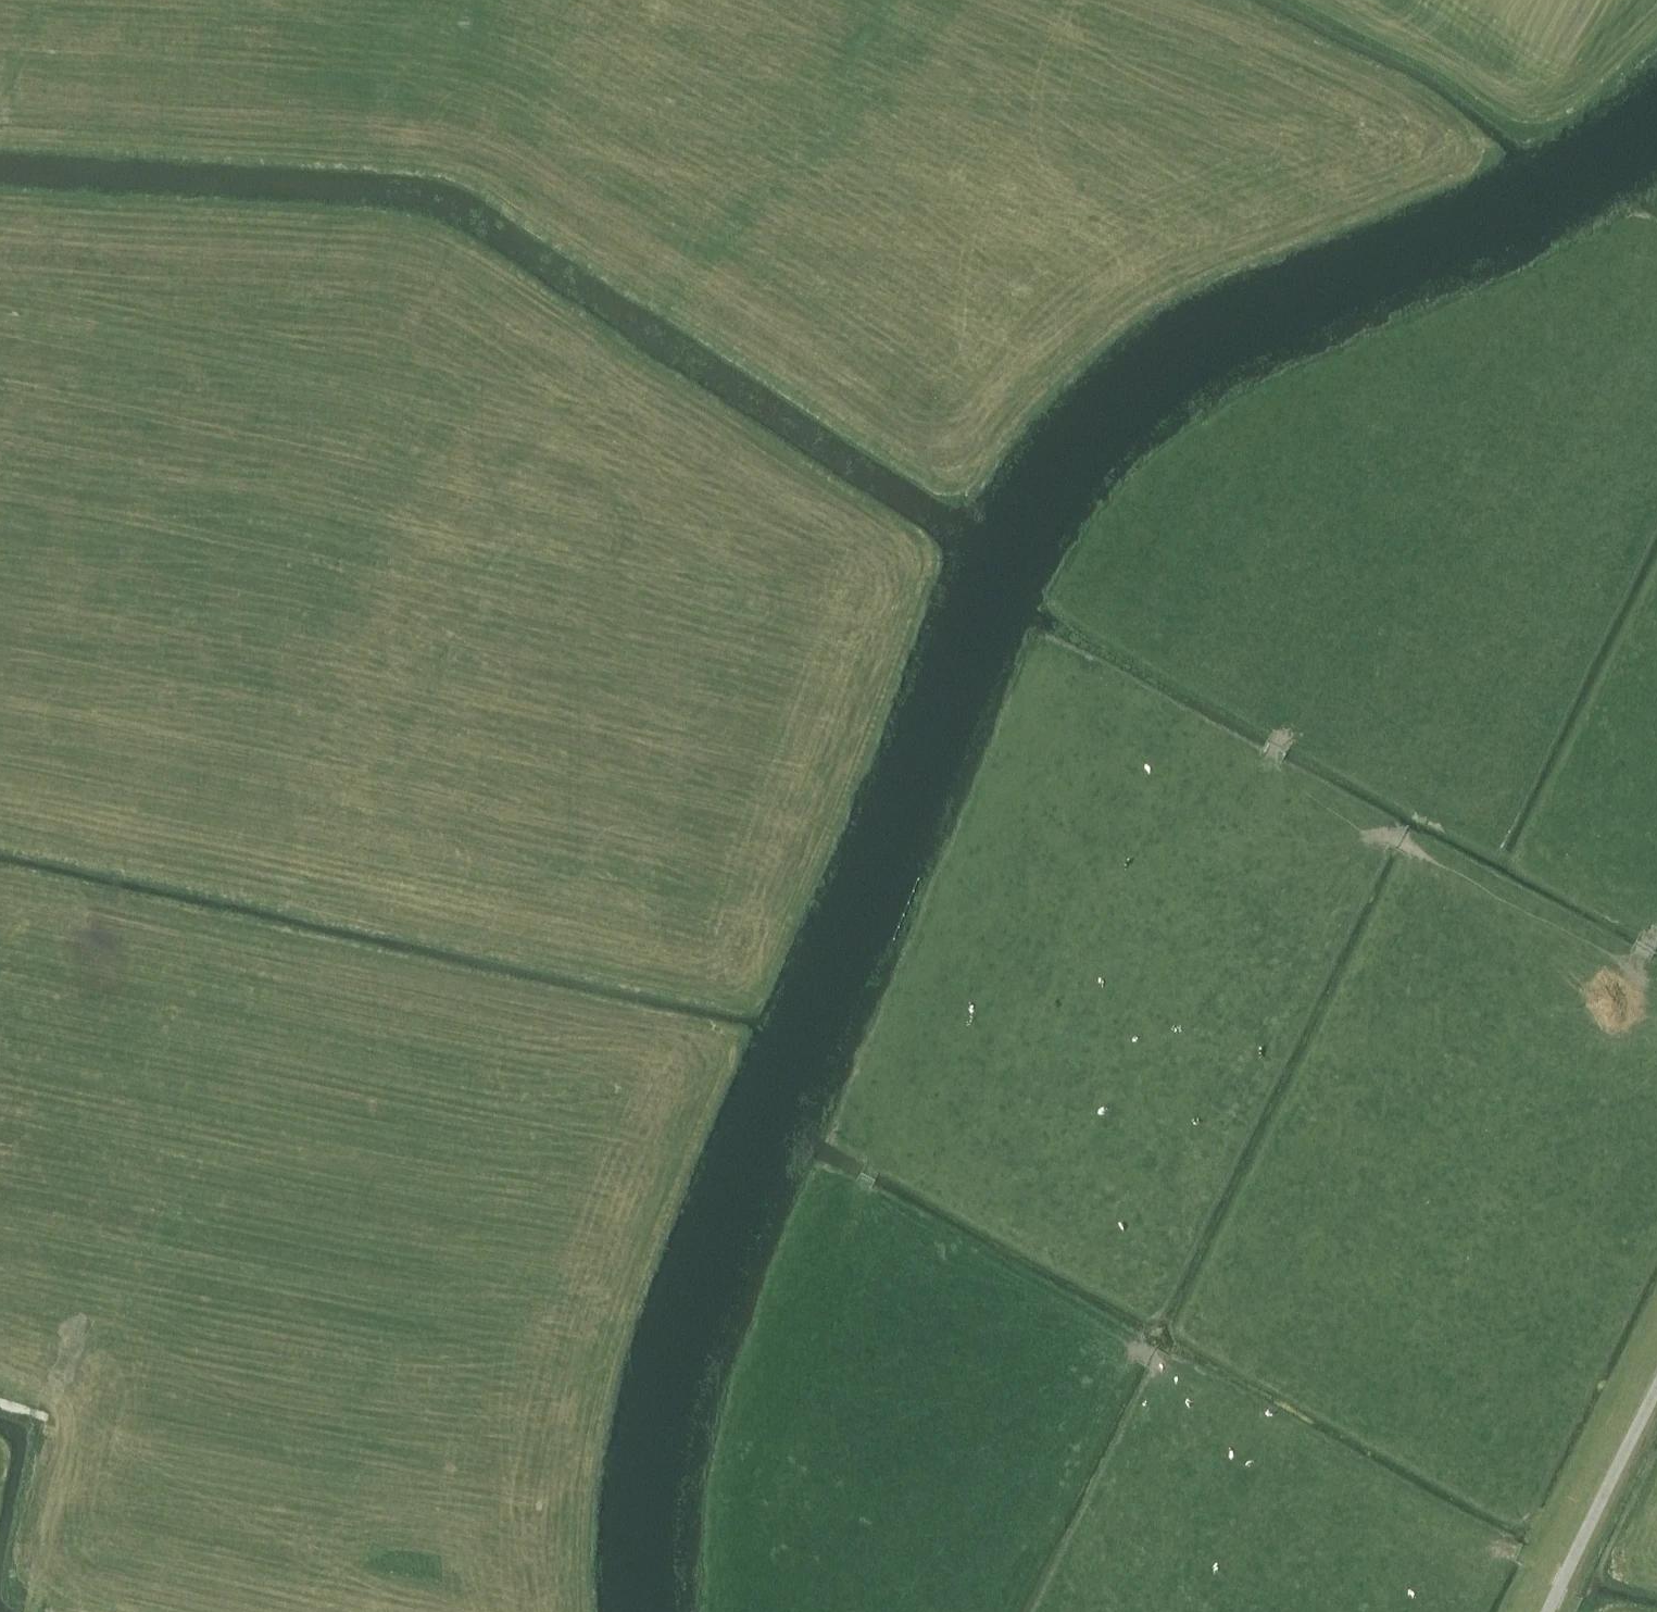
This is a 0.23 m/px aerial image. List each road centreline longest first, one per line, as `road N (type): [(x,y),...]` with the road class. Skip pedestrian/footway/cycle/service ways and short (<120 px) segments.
road 1 (unclassified): [(1549,1611),(1656,1394)]

